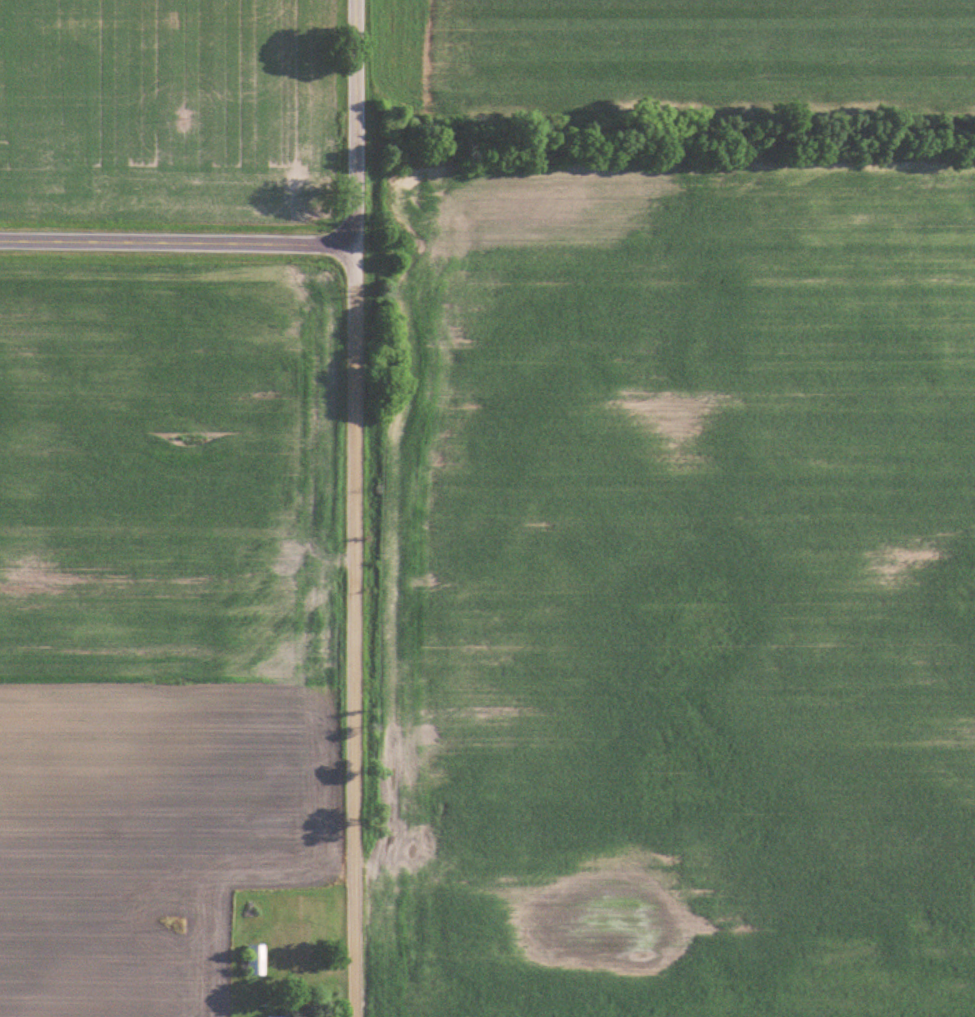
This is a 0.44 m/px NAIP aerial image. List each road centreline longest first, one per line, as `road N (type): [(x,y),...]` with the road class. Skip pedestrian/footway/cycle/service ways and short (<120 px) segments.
road 1 (residential): [(354,1016),(356,244)]
road 2 (tertiary): [(356,244),(0,241)]
road 3 (residential): [(356,244),(356,0)]

